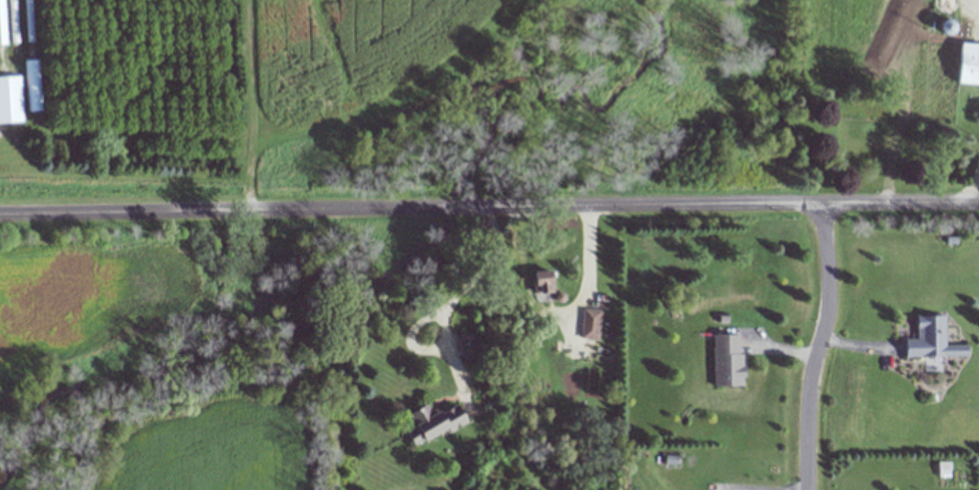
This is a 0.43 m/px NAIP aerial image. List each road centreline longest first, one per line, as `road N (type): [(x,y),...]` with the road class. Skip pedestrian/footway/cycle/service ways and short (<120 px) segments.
road 1 (residential): [(0,212),(978,200)]
road 2 (residential): [(806,489),(807,394),(826,312),(816,201)]

